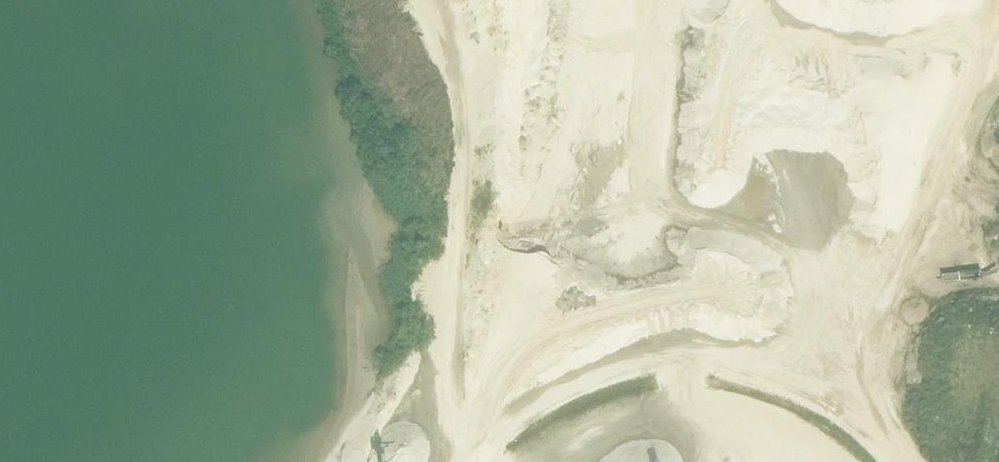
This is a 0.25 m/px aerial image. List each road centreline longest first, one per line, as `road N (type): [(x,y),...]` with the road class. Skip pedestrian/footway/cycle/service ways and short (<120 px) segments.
road 1 (track): [(494,446),(463,414),(453,376),(464,120),(449,44),(428,0)]

